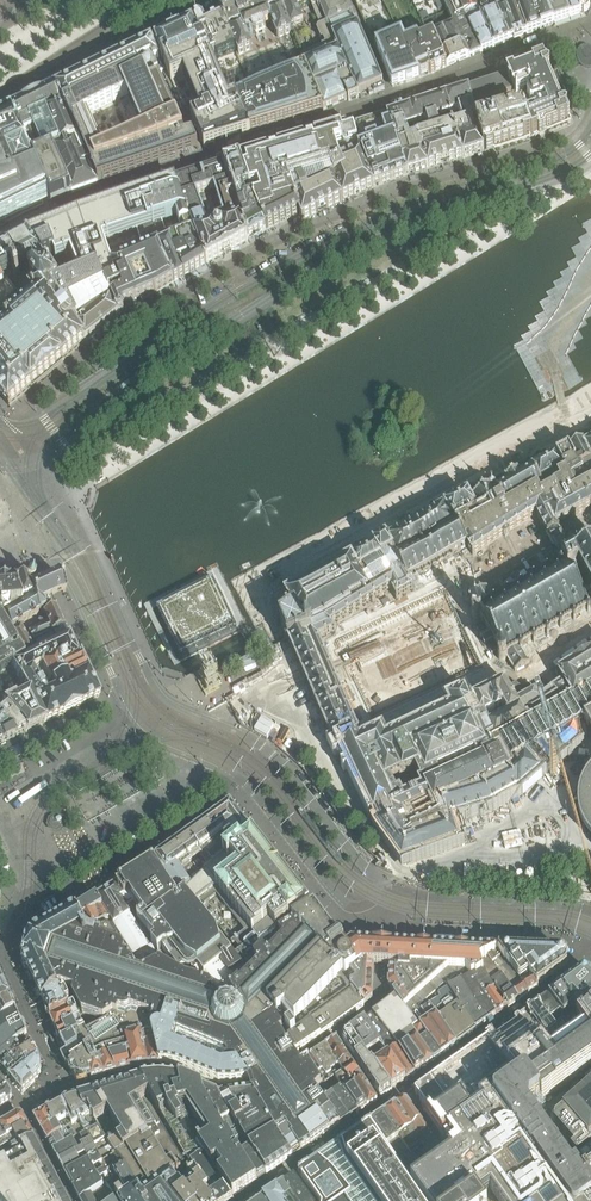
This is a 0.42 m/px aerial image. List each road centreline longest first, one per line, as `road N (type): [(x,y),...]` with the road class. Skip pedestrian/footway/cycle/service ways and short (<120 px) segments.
road 1 (tertiary): [(590,136),(554,161),(386,220),(272,272),(14,435)]
road 2 (tertiary): [(33,461),(305,271),(418,220),(560,172),(590,150)]
road 3 (residential): [(590,24),(97,193),(0,237)]
road 4 (residential): [(230,765),(343,900),(358,907),(373,898),(380,883),(302,785),(253,740)]
road 5 (residential): [(53,545),(136,707)]
road 6 (residential): [(158,691),(78,528)]
road 7 (residential): [(92,34),(120,40),(202,0)]

